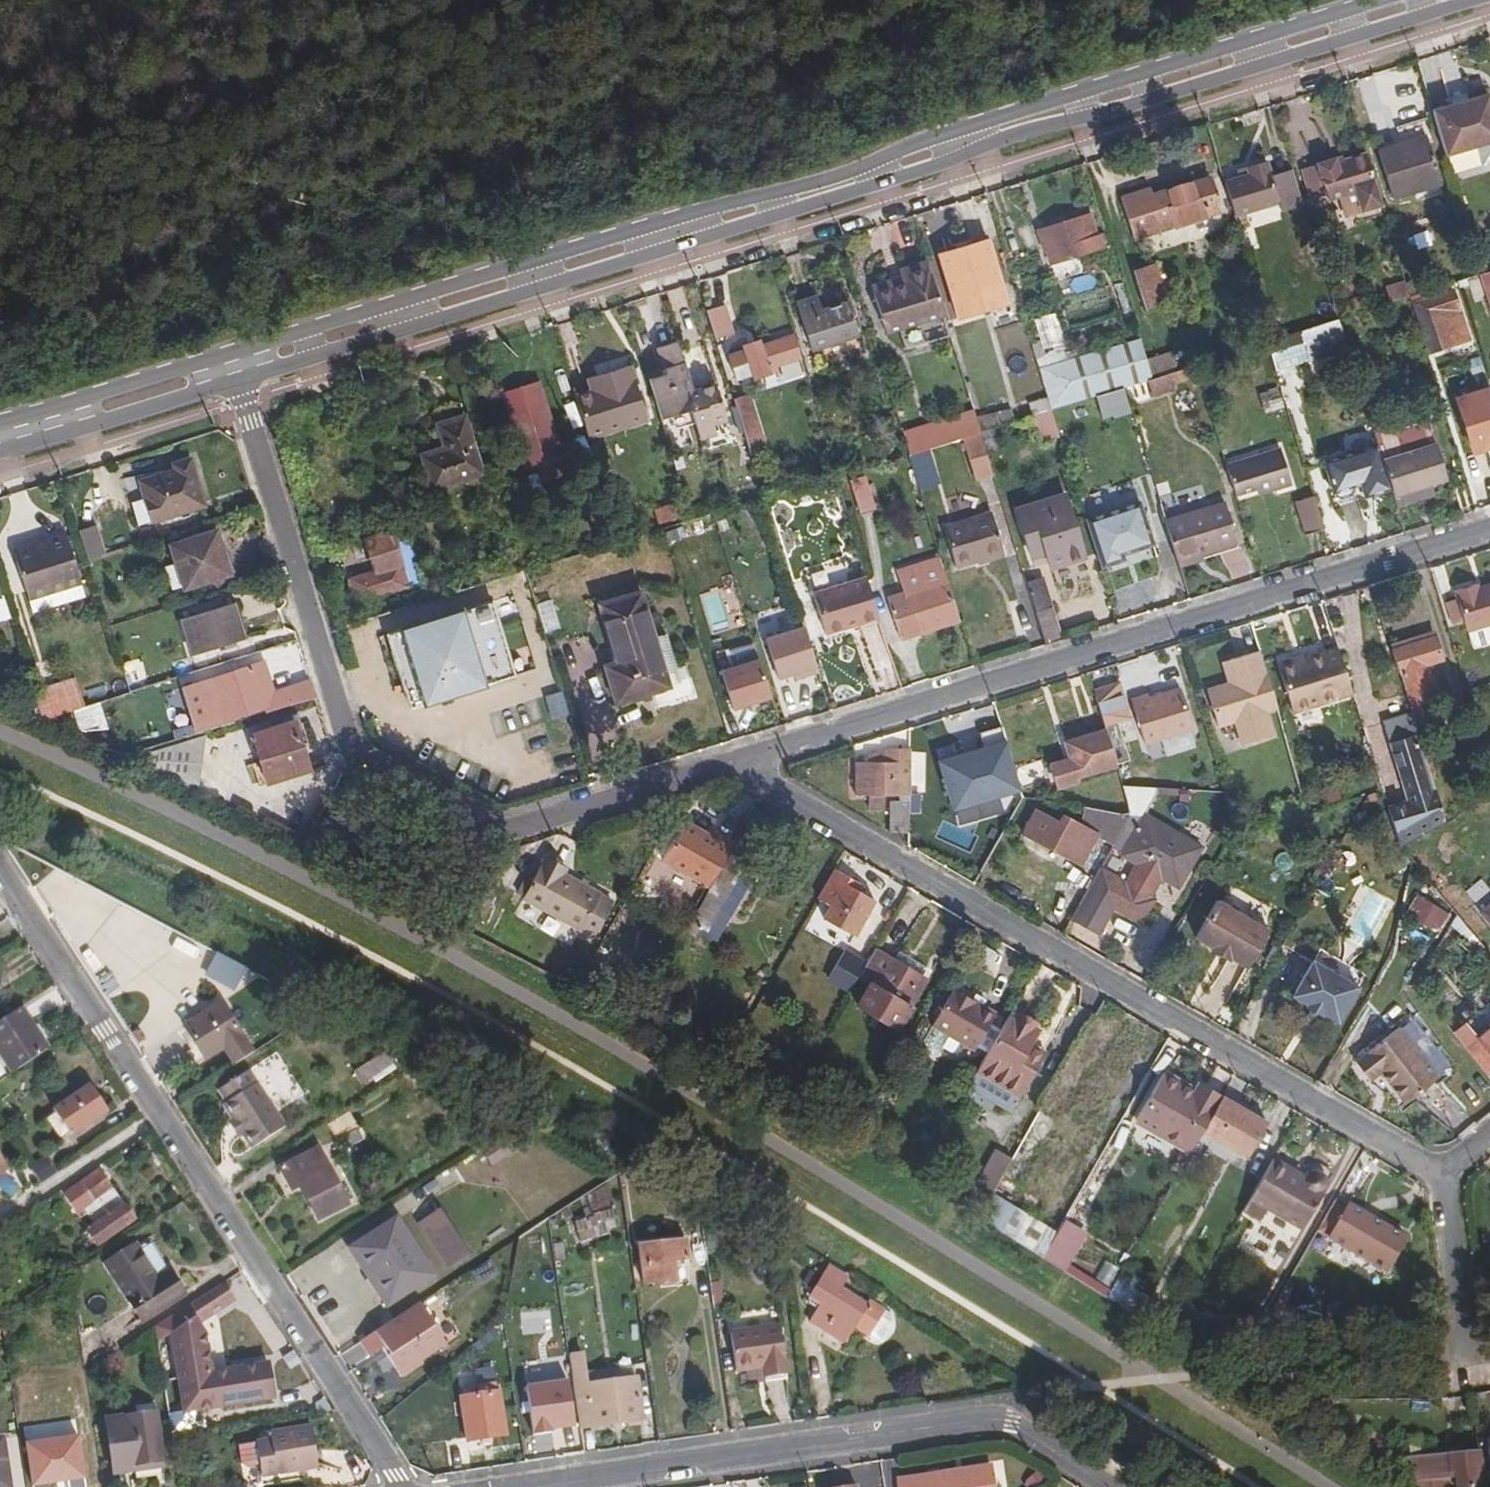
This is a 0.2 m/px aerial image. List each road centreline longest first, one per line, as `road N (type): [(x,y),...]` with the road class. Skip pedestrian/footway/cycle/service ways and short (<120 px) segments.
road 1 (secondary): [(231,382),(1474,0)]
road 2 (secondary): [(1378,0),(913,142),(839,173),(221,355)]
road 3 (residential): [(730,762),(1443,1171)]
road 4 (residential): [(730,762),(504,833),(353,759),(231,382)]
road 5 (residential): [(1489,526),(730,762)]
road 6 (unclassified): [(401,1486),(0,862)]
road 7 (unclassified): [(531,1486),(984,1418),(1015,1425),(1112,1486)]
road 8 (secondary): [(0,452),(231,382)]
road 9 (secondary): [(221,355),(0,423)]
road 10 (residential): [(1463,1347),(1443,1171)]

